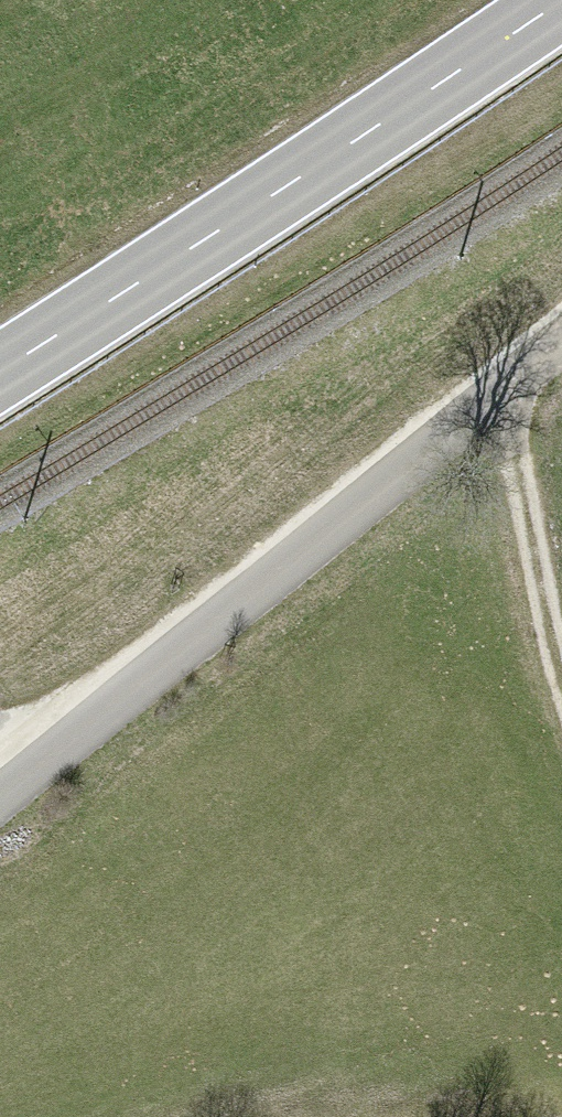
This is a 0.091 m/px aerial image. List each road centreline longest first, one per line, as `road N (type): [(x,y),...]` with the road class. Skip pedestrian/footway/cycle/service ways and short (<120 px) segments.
road 1 (unclassified): [(561,343),(0,798)]
road 2 (primary): [(561,0),(0,372)]
road 3 (track): [(561,682),(508,387)]

